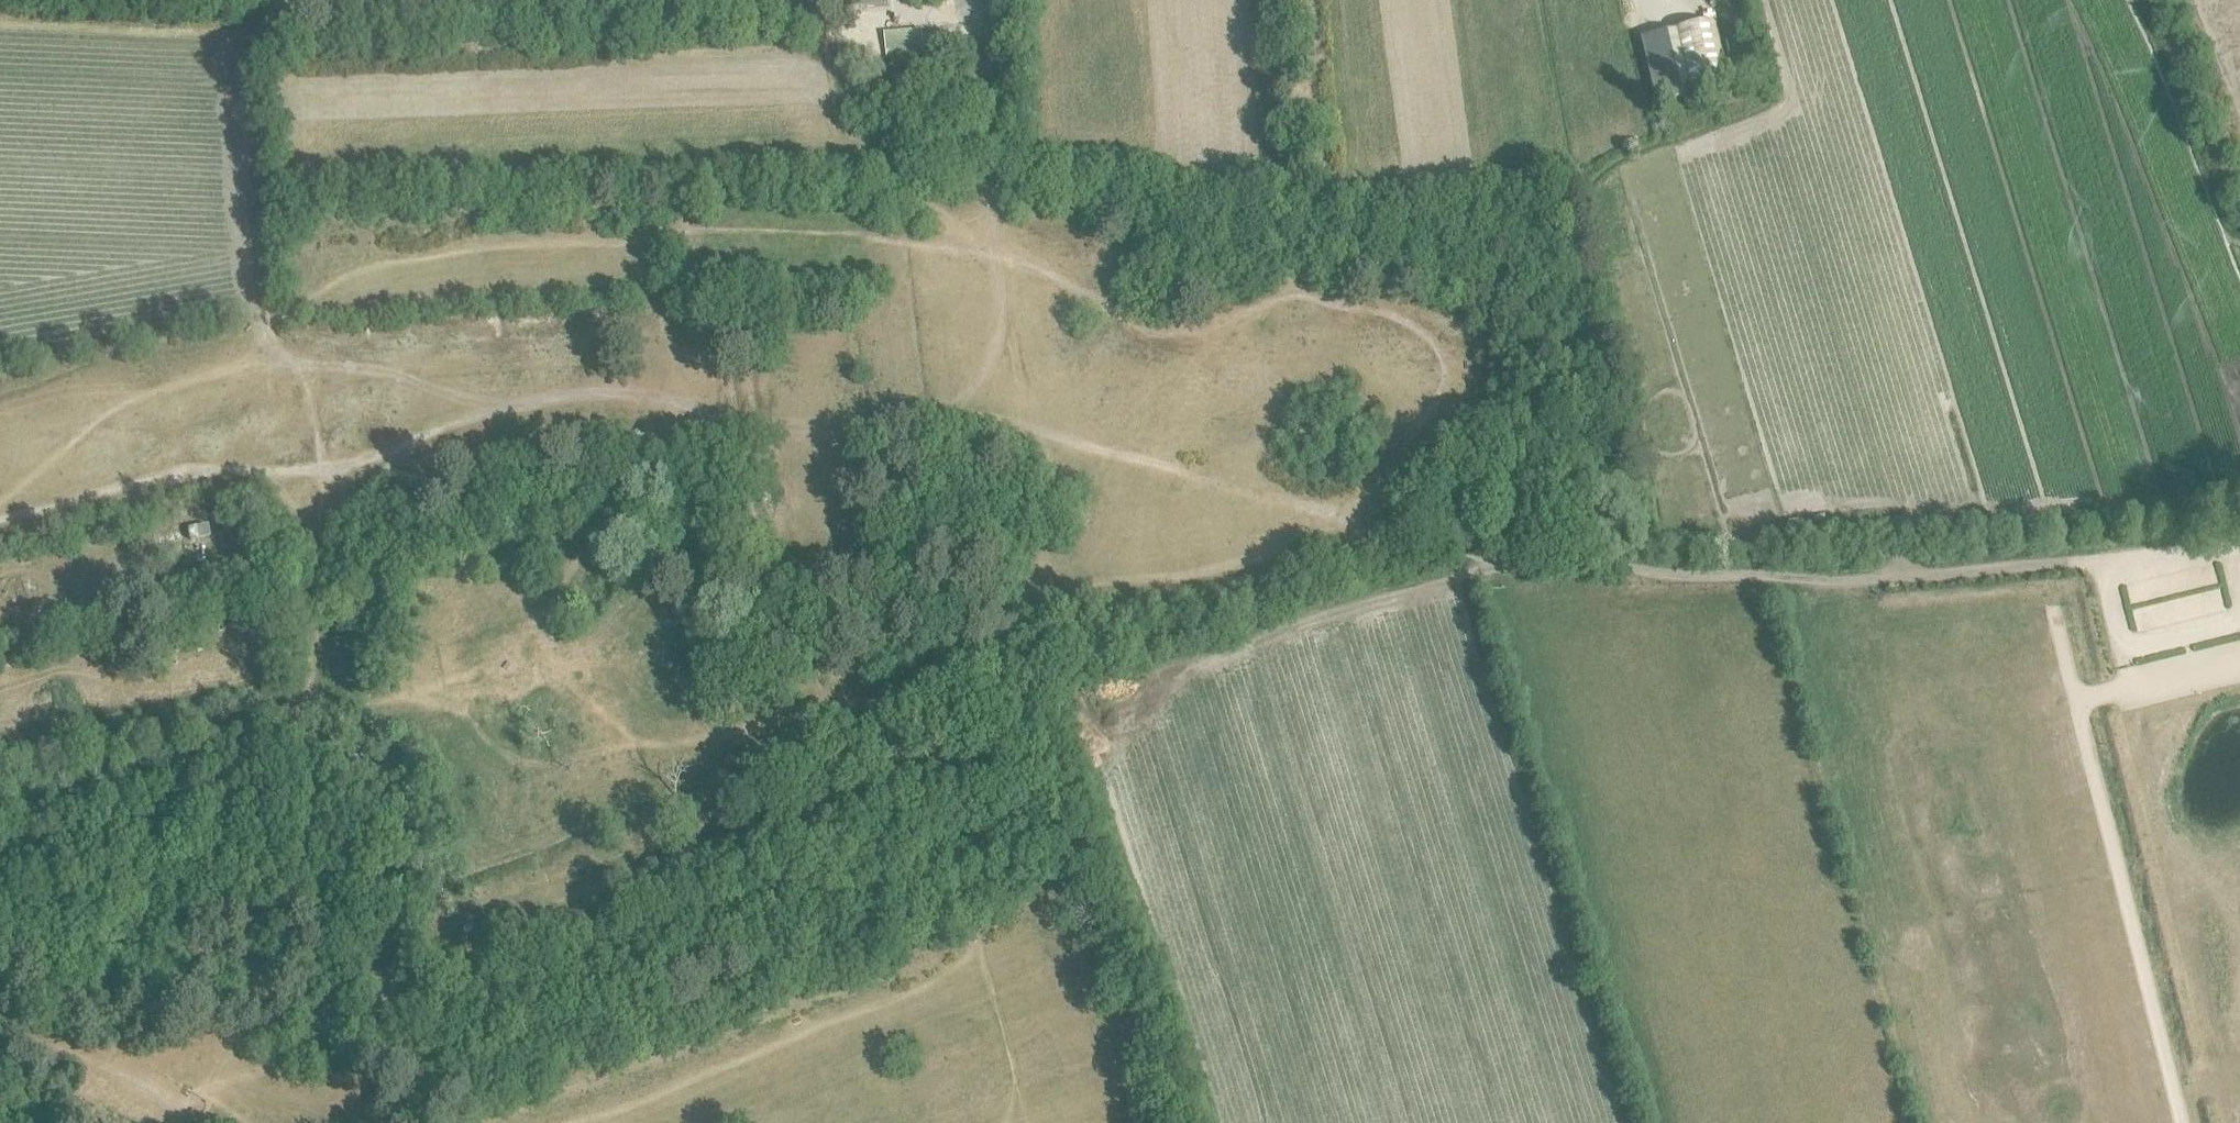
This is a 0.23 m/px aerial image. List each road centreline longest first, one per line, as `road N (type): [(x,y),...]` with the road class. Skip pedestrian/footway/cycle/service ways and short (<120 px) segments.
road 1 (track): [(1493,568),(1598,561),(1663,572),(1861,579),(2066,563)]

